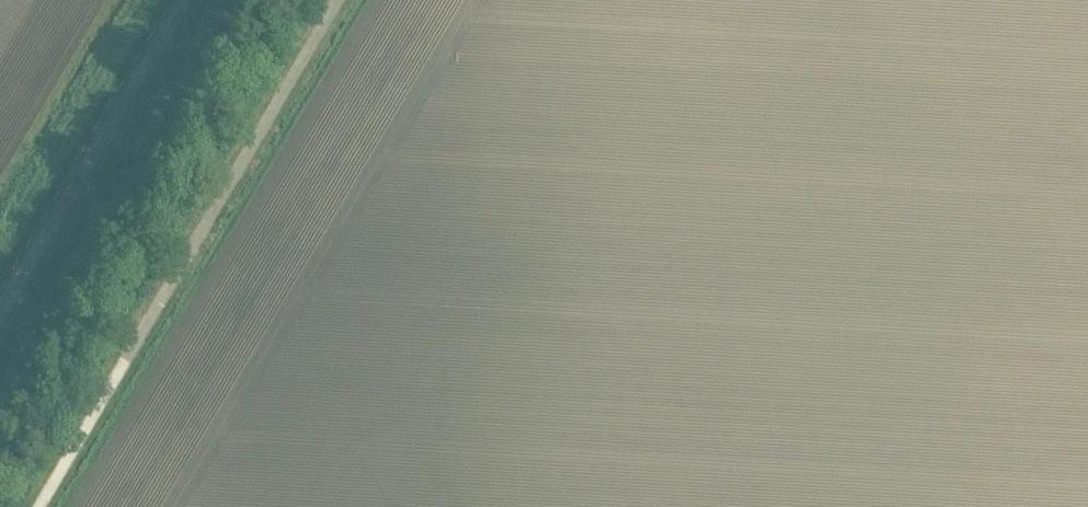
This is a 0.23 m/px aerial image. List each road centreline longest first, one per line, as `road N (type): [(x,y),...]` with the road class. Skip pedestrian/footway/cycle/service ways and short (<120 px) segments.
road 1 (tertiary): [(0,319),(190,0)]

